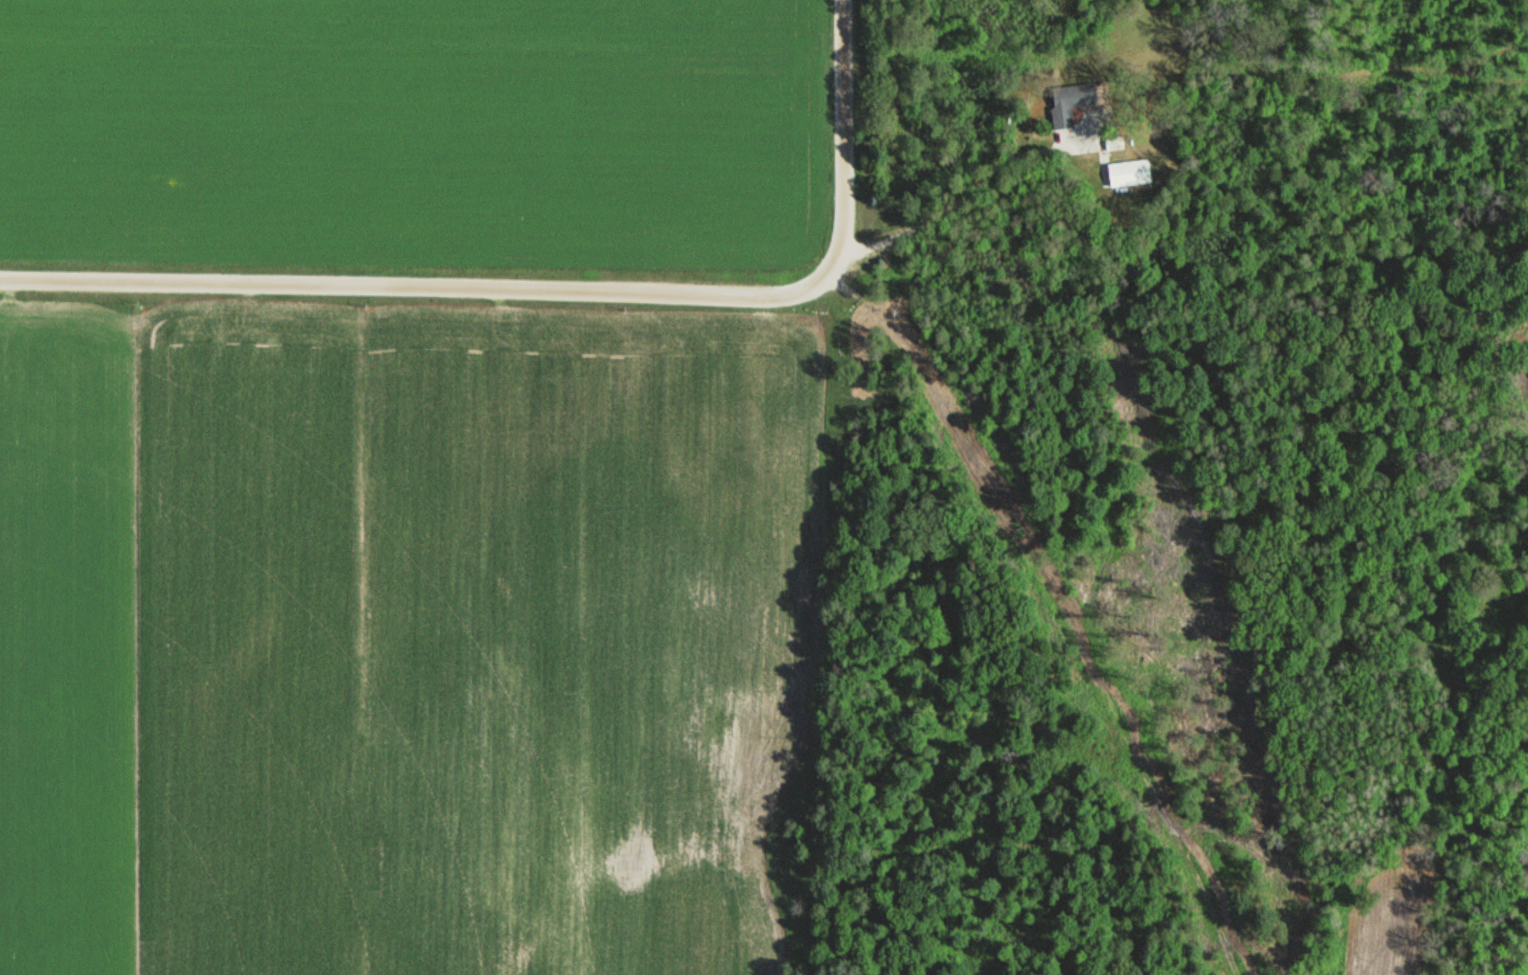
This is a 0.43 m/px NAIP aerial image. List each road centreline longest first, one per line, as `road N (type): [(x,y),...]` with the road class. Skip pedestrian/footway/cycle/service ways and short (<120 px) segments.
road 1 (residential): [(827,279),(785,297),(0,281)]
road 2 (residential): [(827,279),(845,237),(842,0)]

